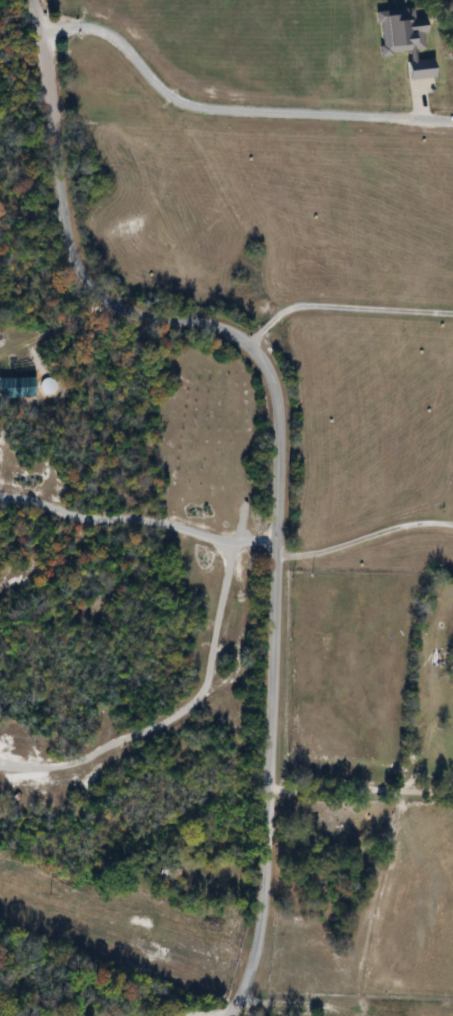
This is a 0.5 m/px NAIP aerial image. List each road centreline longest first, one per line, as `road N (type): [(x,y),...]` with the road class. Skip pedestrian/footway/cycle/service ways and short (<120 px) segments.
road 1 (residential): [(230,1015),(258,932),(269,778),(274,390),(250,345),(227,328),(139,315),(92,297),(70,249),(29,0)]

